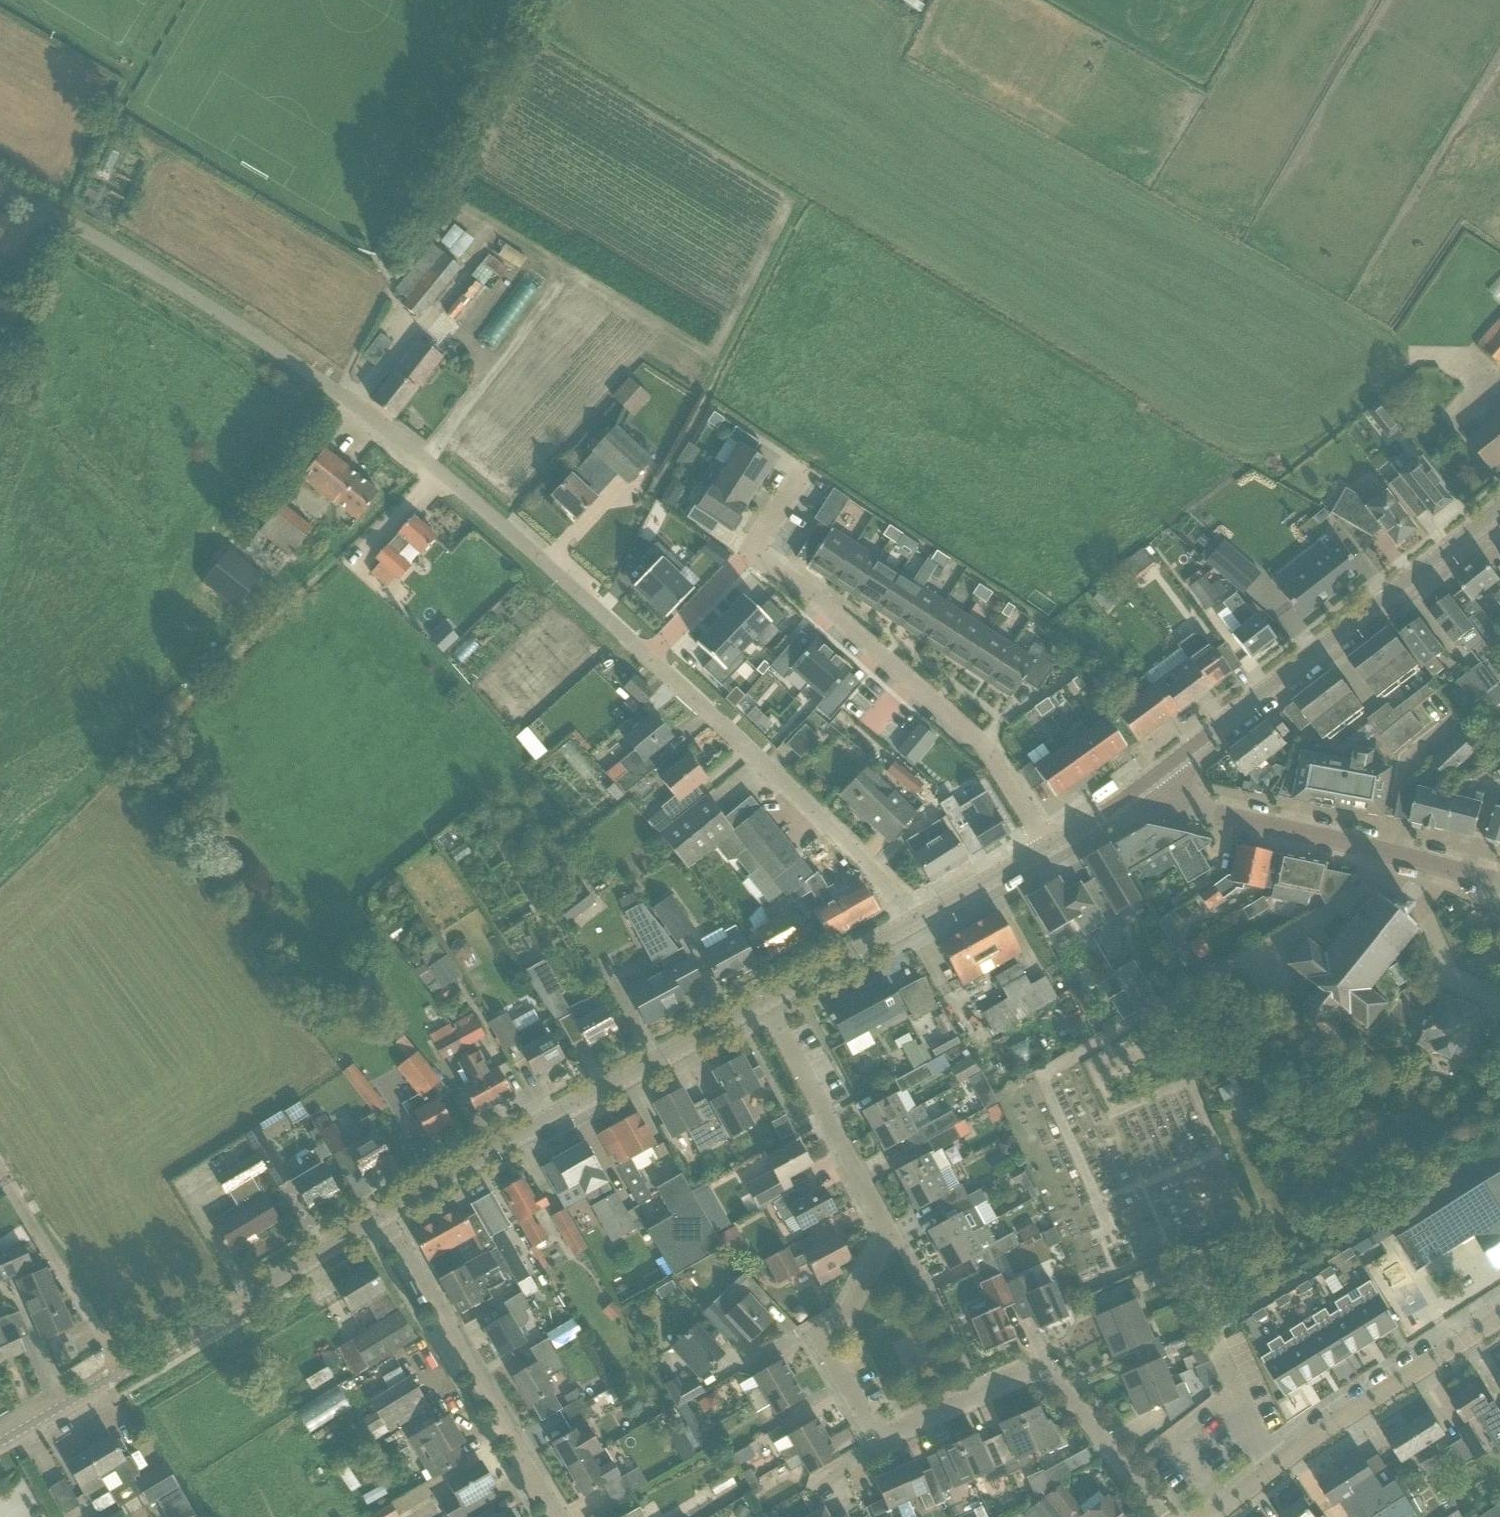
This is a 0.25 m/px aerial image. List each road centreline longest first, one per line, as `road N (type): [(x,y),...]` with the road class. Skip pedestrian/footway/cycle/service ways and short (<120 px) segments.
road 1 (unclassified): [(482,510),(326,386),(75,226),(0,188)]
road 2 (residential): [(1161,1516),(1052,1372),(1027,1372),(871,1437),(813,1336)]
road 3 (tertiary): [(1143,783),(1499,508)]
road 4 (tertiary): [(0,1442),(381,1217)]
road 5 (tertiary): [(381,1217),(760,1003)]
road 6 (residential): [(1046,846),(977,739),(807,590),(748,553)]
road 7 (residential): [(813,1336),(847,1316),(887,1242),(760,1003)]
road 8 (residential): [(915,920),(648,658)]
road 9 (residential): [(1499,886),(1218,814),(1143,783)]
road 10 (residential): [(1209,1516),(1499,1317)]
road 11 (residential): [(557,1516),(381,1217)]
road 12 (residential): [(482,510),(648,658)]
road 13 (tertiary): [(760,1003),(915,920)]
road 14 (tertiary): [(915,920),(1046,846)]
road 15 (residential): [(748,553),(648,658)]

